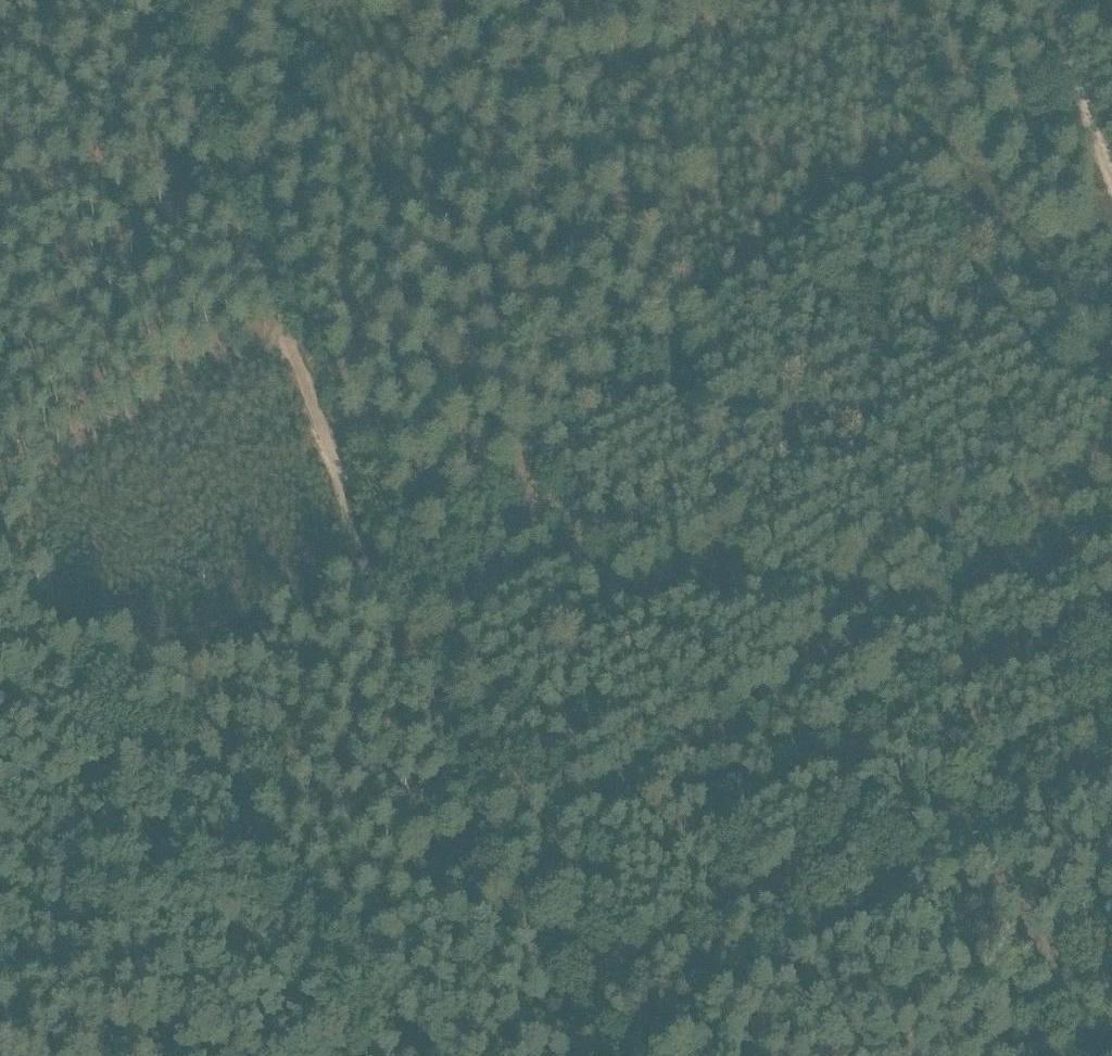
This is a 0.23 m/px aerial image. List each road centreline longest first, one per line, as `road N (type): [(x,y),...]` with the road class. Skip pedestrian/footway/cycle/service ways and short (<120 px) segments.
road 1 (track): [(1111,774),(742,995),(601,1055)]
road 2 (track): [(370,541),(577,1055)]
road 3 (track): [(225,180),(370,541)]
road 4 (track): [(435,0),(333,102),(258,156)]
road 5 (track): [(157,0),(225,180)]
road 6 (track): [(1061,0),(1087,98),(1111,155)]

